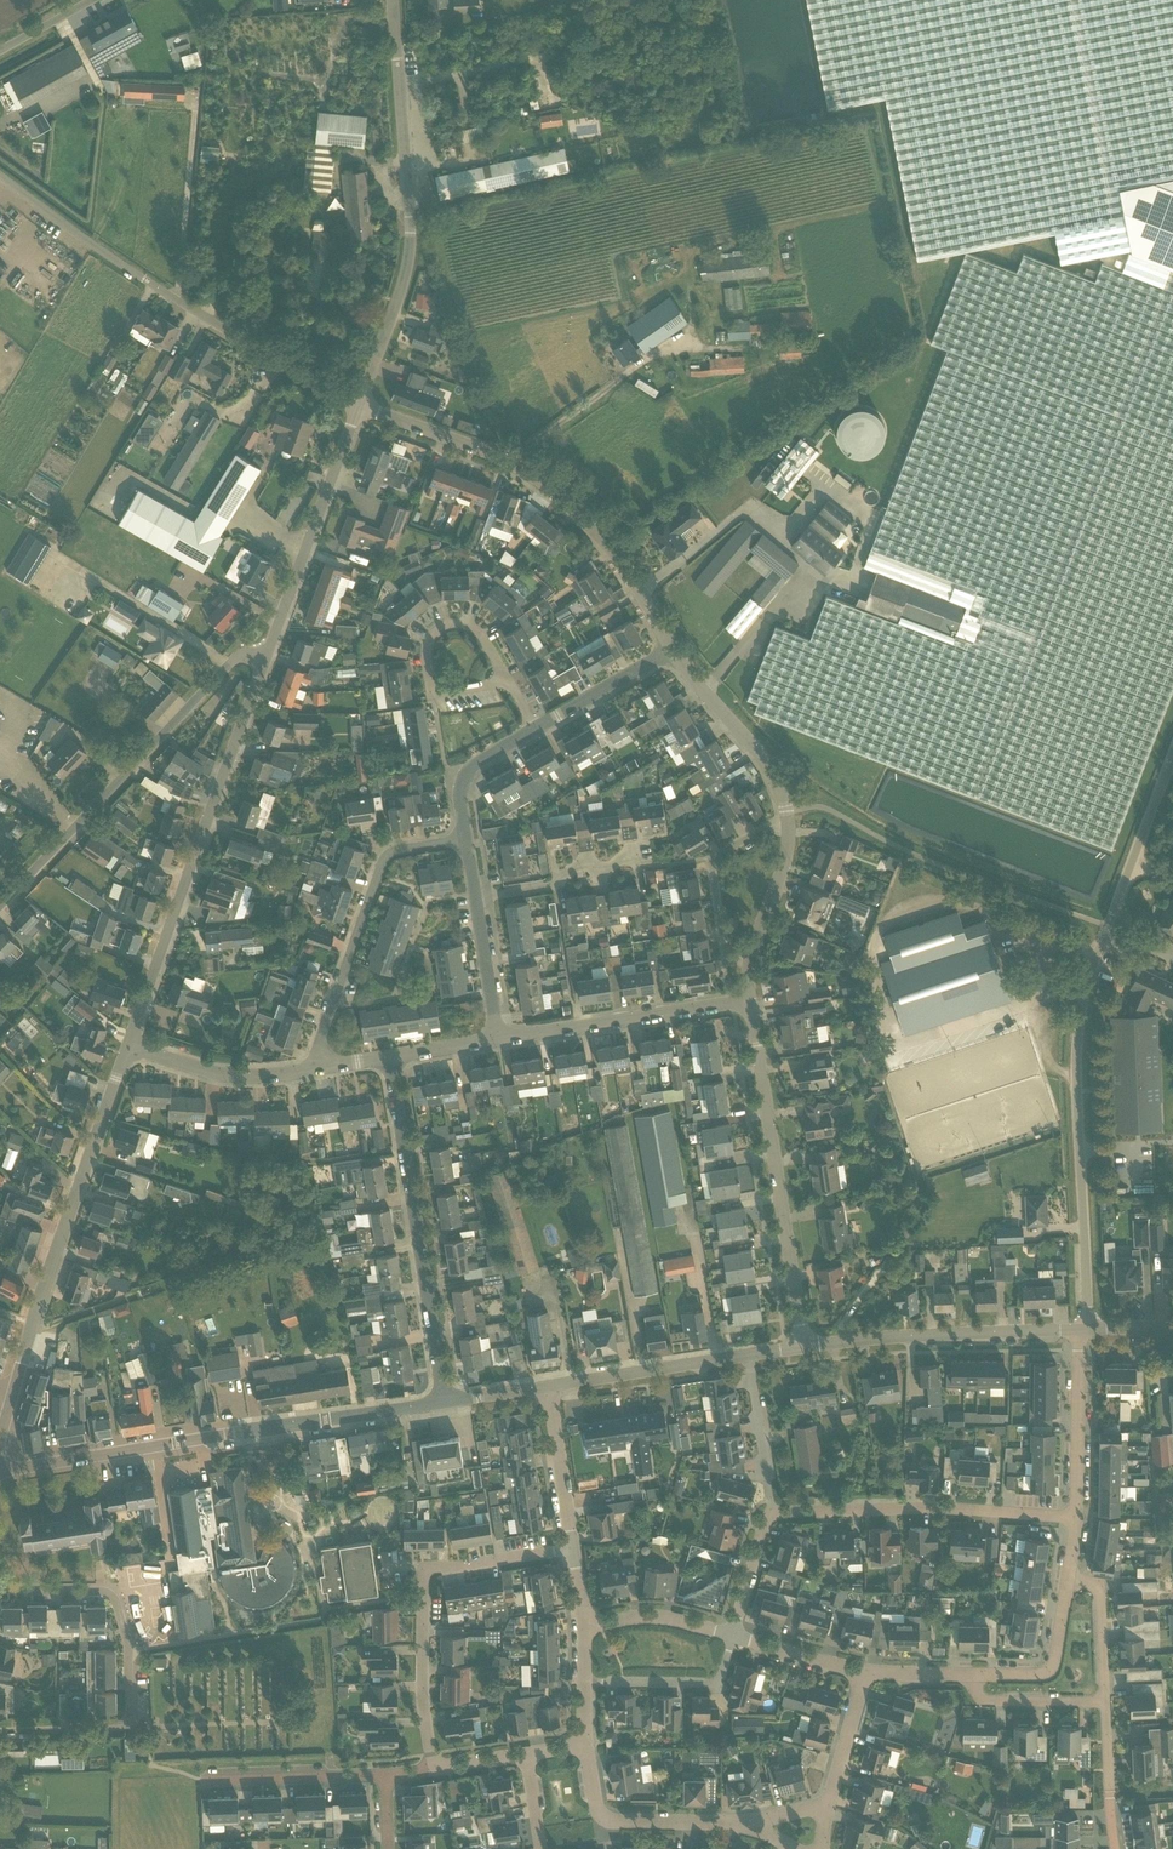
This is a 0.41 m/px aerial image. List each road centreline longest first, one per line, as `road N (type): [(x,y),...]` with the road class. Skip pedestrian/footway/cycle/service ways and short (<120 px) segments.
road 1 (residential): [(0,1469),(444,1403)]
road 2 (unclassified): [(359,406),(404,278),(411,228),(393,0)]
road 3 (residential): [(672,649),(601,536),(541,482),(359,406)]
road 4 (residential): [(1088,1330),(1076,1050),(1107,927)]
road 5 (residential): [(128,1045),(264,662)]
road 6 (residential): [(749,1000),(749,960),(787,848),(787,810),(761,757),(672,649)]
road 7 (residential): [(0,1731),(132,1724),(130,1650),(114,1597),(0,1587)]
road 8 (residential): [(12,1397),(128,1045)]
road 9 (residential): [(0,906),(233,660),(264,662)]
road 10 (residential): [(804,1346),(749,1000)]
road 11 (residential): [(444,1403),(391,1057)]
road 12 (residential): [(433,1769),(423,1704),(423,1572),(572,1549)]
road 13 (residential): [(466,839),(459,792),(480,760),(672,649)]
road 14 (residential): [(771,1513),(946,1508),(1076,1517)]
road 15 (residential): [(320,1067),(318,1048),(384,860),(395,851),(466,839)]
road 16 (residential): [(804,1346),(1078,1330)]
road 17 (residential): [(264,662),(359,406)]
road 18 (residential): [(749,1000),(497,1039)]
road 19 (residential): [(359,406),(143,279)]
road 20 (residential): [(585,1744),(597,1812),(608,1821),(747,1824)]
road 21 (residential): [(549,1387),(751,1354)]
road 22 (residential): [(497,1039),(466,839)]
road 23 (residential): [(320,1067),(210,1072),(128,1045)]
road 24 (residential): [(1078,1330),(1076,1517)]
road 25 (residential): [(202,1780),(386,1776)]
road 26 (unclassified): [(1107,927),(1172,755)]
road 27 (unclassified): [(143,279),(0,174)]
road 28 (residential): [(1067,1581),(1054,1667),(1043,1675),(968,1675)]
road 29 (residential): [(572,1549),(549,1387)]
road 30 (residential): [(771,1513),(751,1354)]
road 31 (residential): [(968,1675),(985,1703),(1105,1701)]
road 32 (residential): [(732,1635),(654,1618),(585,1625)]
road 33 (residential): [(1118,1848),(1105,1701)]
road 34 (residential): [(1105,1701),(1099,1586),(1067,1581)]
road 35 (residential): [(865,1673),(732,1635)]
road 36 (residential): [(827,1806),(865,1673)]
road 37 (residential): [(732,1635),(771,1513)]

